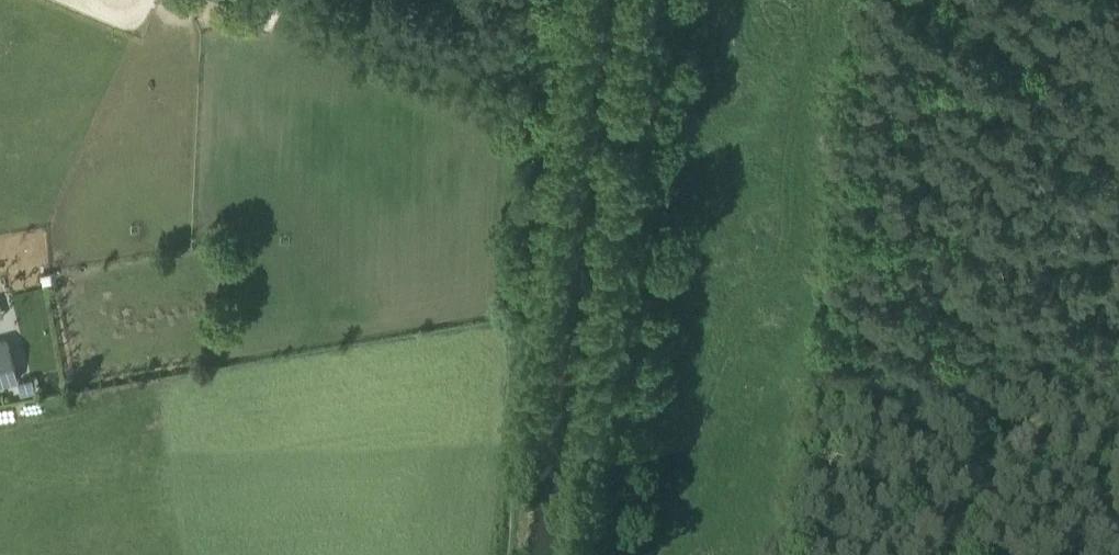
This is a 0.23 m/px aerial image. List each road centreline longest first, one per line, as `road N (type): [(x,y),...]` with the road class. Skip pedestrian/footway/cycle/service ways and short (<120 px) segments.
road 1 (track): [(512,554),(560,0)]

